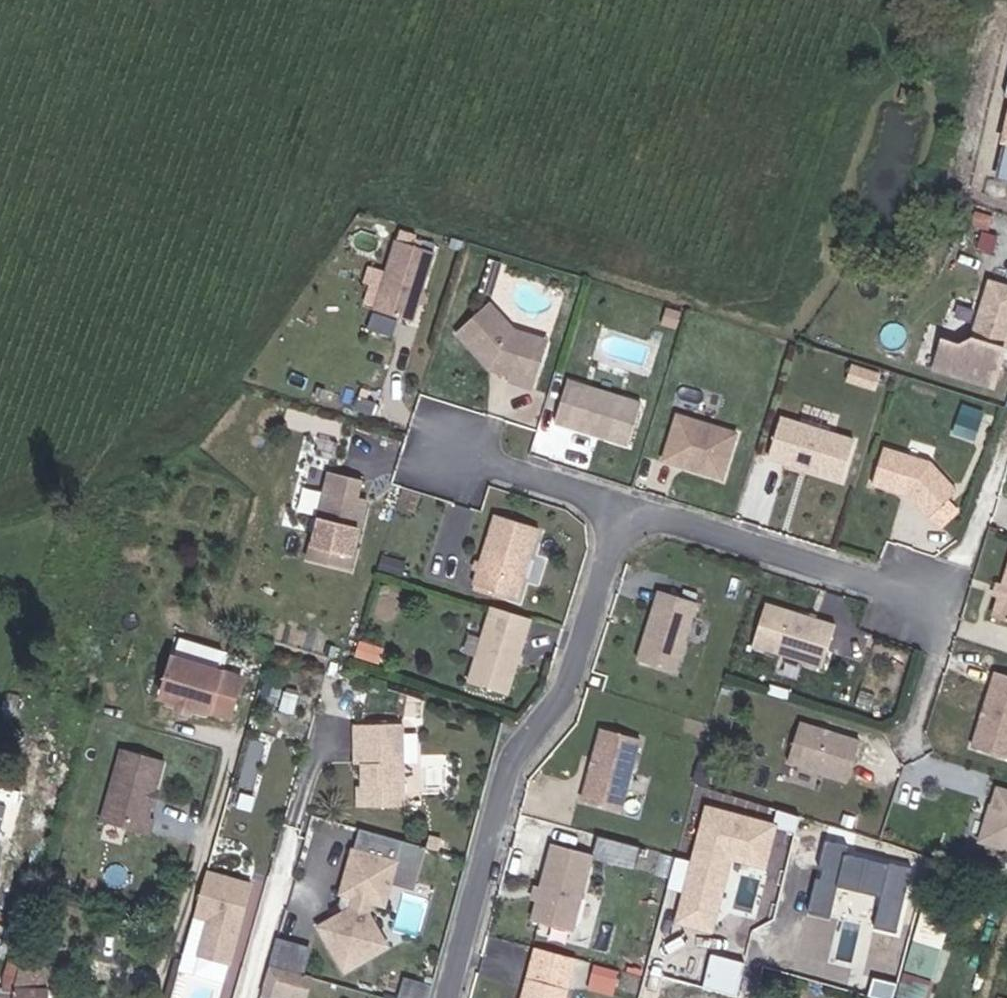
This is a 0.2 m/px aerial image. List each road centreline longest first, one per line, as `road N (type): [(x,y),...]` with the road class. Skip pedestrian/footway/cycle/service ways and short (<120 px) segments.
road 1 (residential): [(451,997),(510,757),(571,682),(622,512)]
road 2 (residential): [(622,512),(957,607)]
road 3 (residential): [(444,455),(622,512)]

